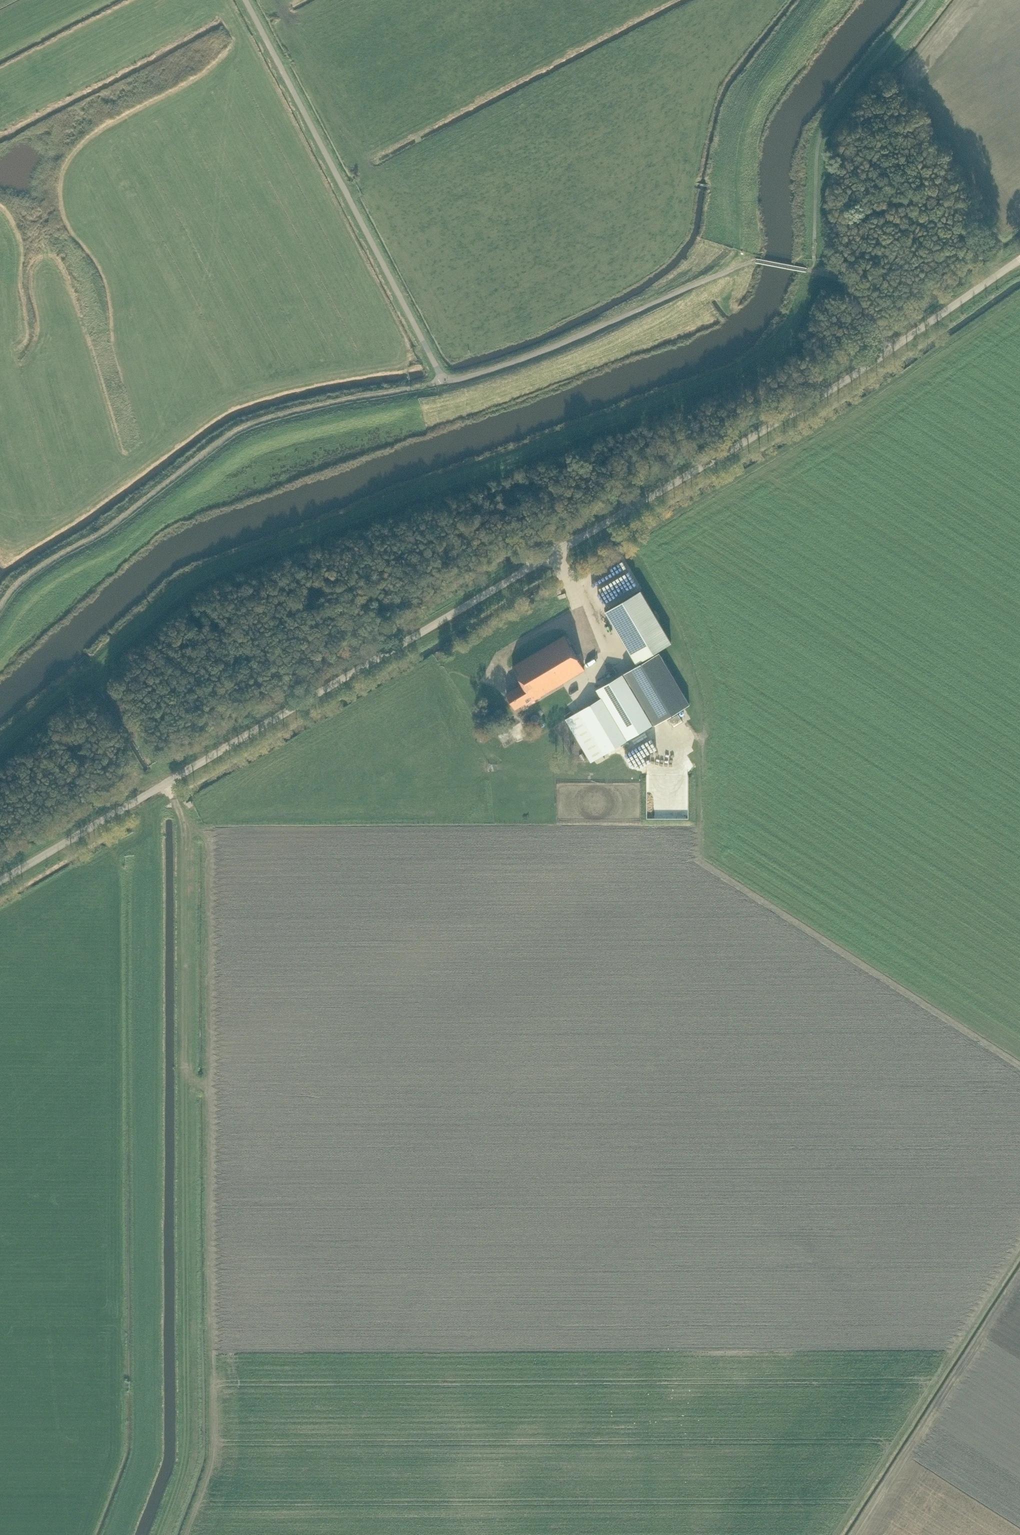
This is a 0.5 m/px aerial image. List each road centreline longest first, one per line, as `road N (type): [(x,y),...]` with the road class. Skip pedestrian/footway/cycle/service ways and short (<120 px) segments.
road 1 (unclassified): [(0,882),(785,417),(1019,259)]
road 2 (track): [(0,745),(195,579),(745,371),(774,352),(796,321),(814,271)]
road 3 (track): [(159,1534),(187,1463),(185,817),(96,666)]
road 4 (unclassified): [(756,260),(535,355),(462,380),(441,377),(246,0)]

